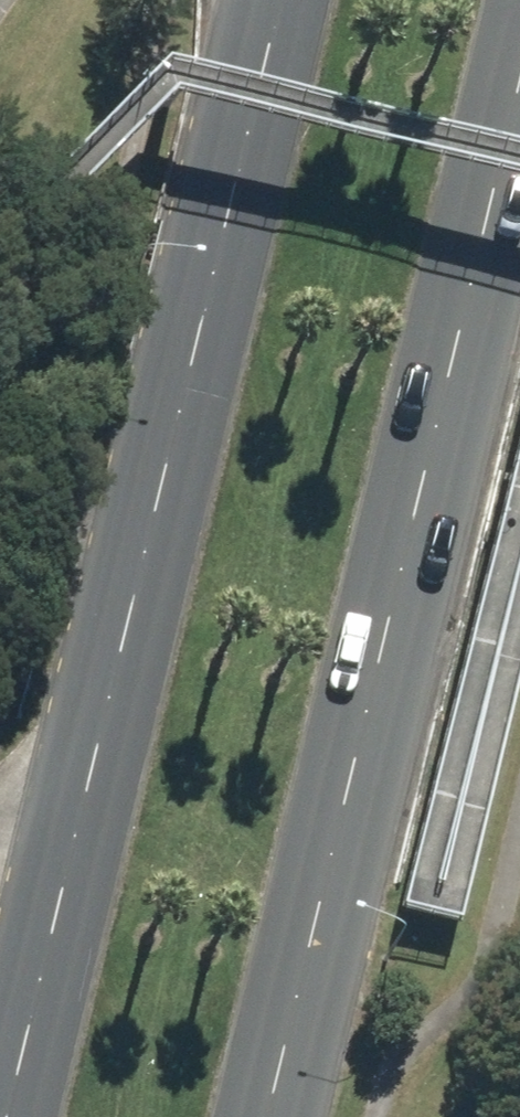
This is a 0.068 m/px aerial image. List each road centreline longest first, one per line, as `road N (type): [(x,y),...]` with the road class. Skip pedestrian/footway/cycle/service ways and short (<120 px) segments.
road 1 (primary): [(0,1114),(270,0)]
road 2 (primary): [(519,86),(270,1116)]

